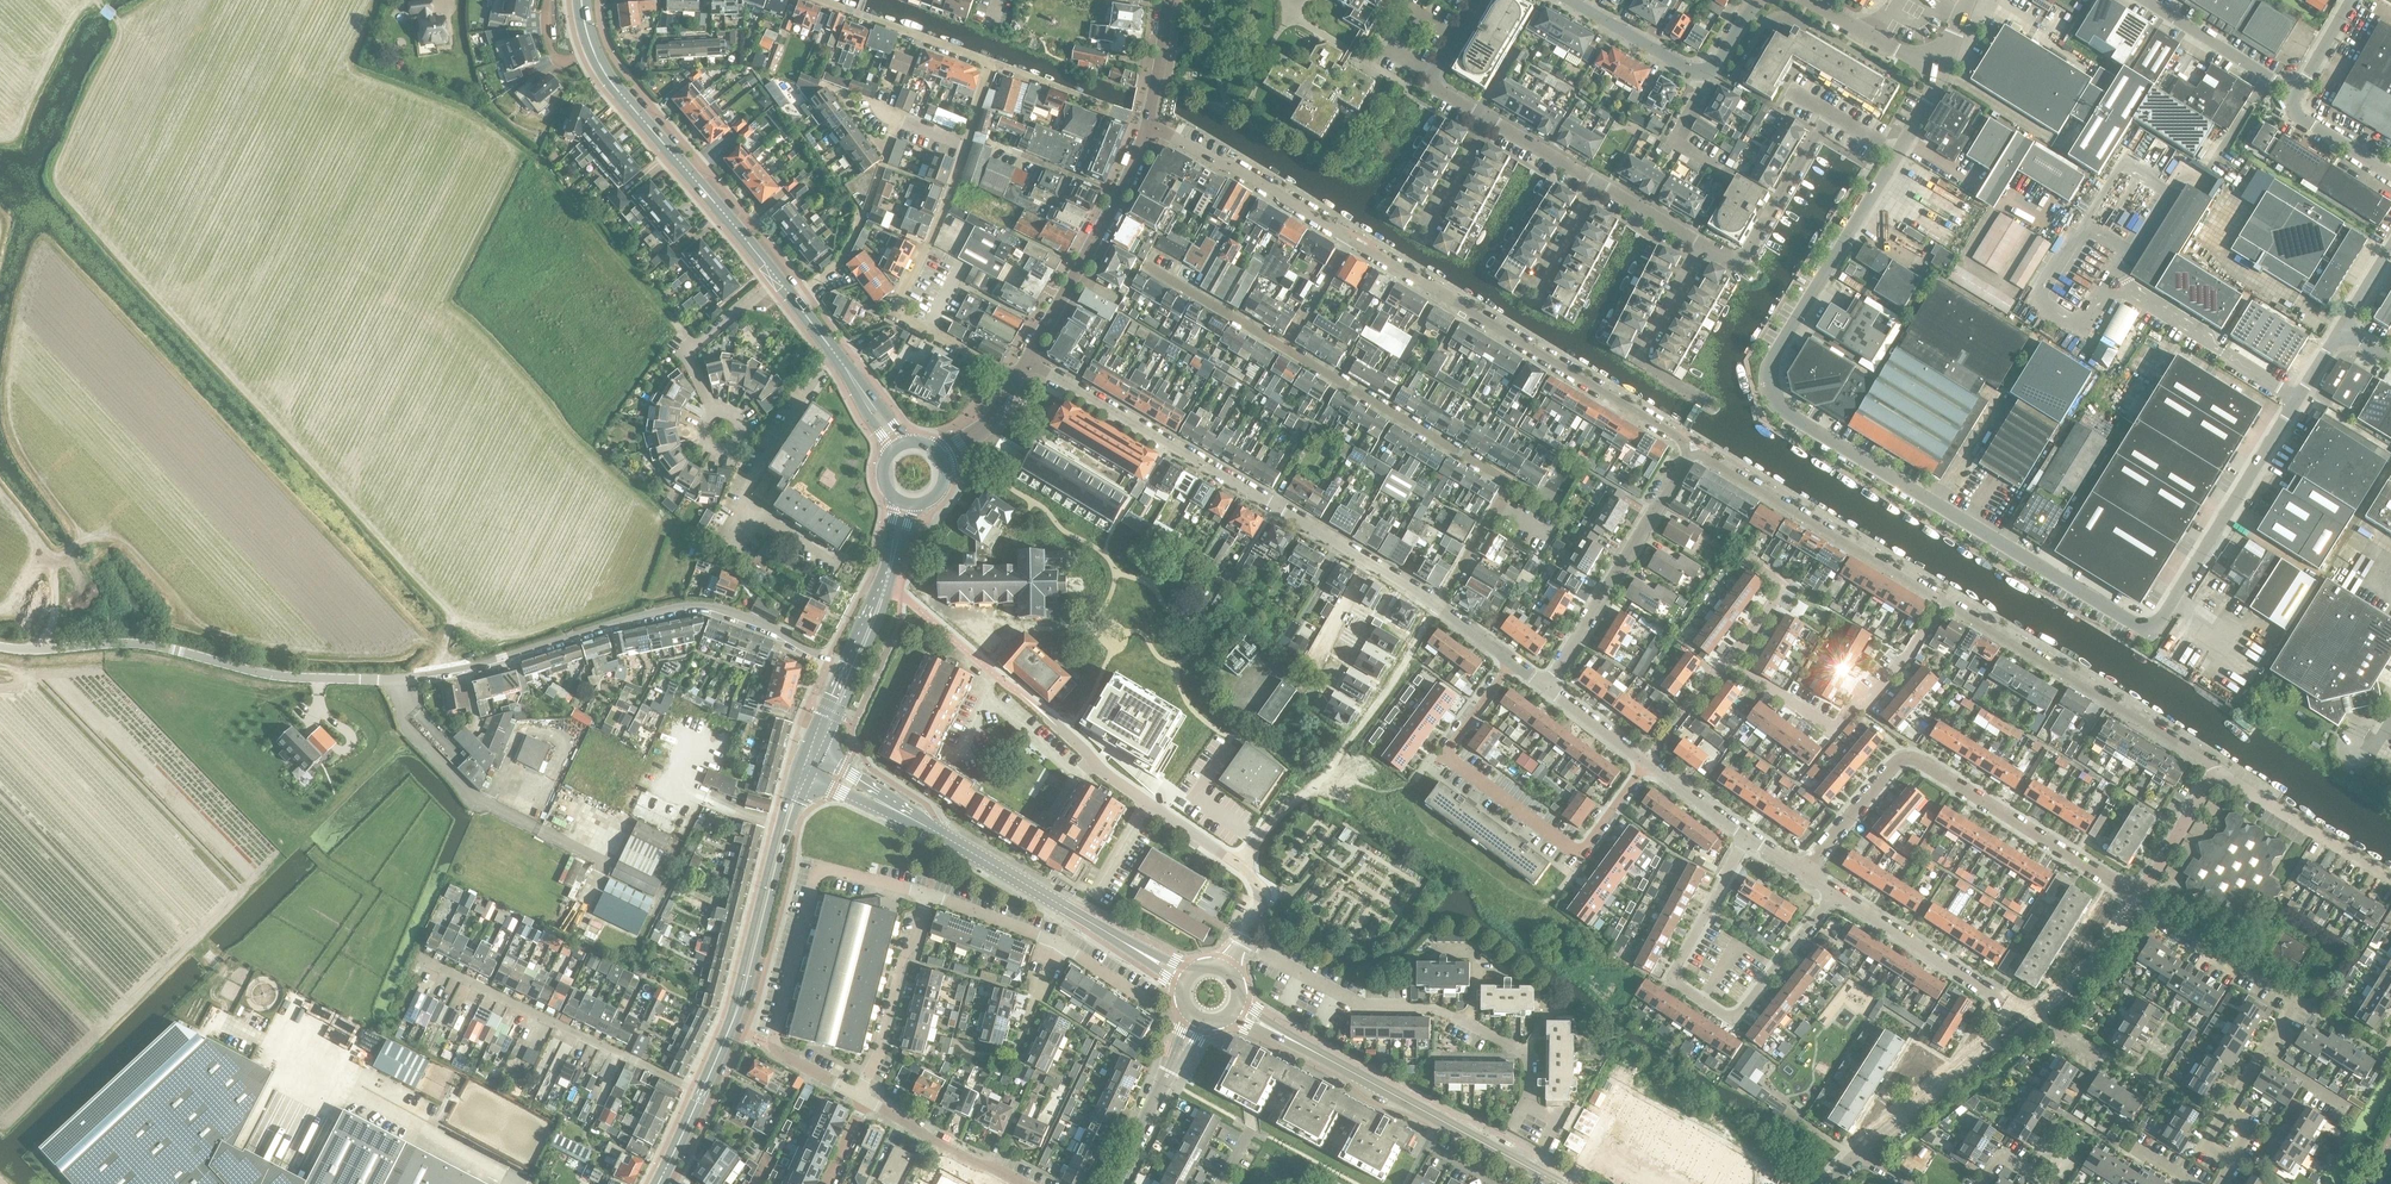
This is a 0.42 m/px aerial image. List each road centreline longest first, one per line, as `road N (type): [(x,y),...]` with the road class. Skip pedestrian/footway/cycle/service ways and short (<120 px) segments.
road 1 (track): [(150,0),(122,26),(59,156),(57,180),(447,609),(449,670)]
road 2 (unclassified): [(2154,631),(1777,406),(1769,382),(1774,357),(1898,152)]
road 3 (residential): [(1438,606),(1028,363)]
road 4 (secondary): [(1186,980),(809,761)]
road 5 (residential): [(828,660),(771,626),(702,605),(421,675)]
road 6 (unclassified): [(0,646),(138,644),(289,677),(421,675)]
road 7 (residential): [(2136,901),(1921,760),(1903,761),(1807,875)]
road 8 (residential): [(1349,241),(1693,447)]
road 9 (residential): [(1746,840),(1671,978),(1732,1020),(1836,894)]
road 10 (residential): [(857,1096),(772,1047),(815,875),(827,870),(927,894)]
road 11 (residential): [(1557,1118),(1528,1101),(1527,1058),(1448,1013),(1358,1002),(1242,940)]
road 12 (residential): [(1508,662),(1456,736),(1455,765),(1577,850),(1644,766)]
road 13 (secondary): [(1559,1183),(1236,1007)]
road 14 (unclassified): [(2154,631),(2340,329)]
road 15 (primary): [(701,1093),(734,1019),(809,761)]
road 16 (residential): [(2217,771),(1942,601)]
road 17 (residential): [(1016,378),(895,319),(964,147)]
road 18 (residential): [(417,956),(701,1093)]
road 19 (residential): [(1898,152),(1828,111),(1740,266),(1705,246)]
road 20 (primary): [(778,280),(592,50)]
road 21 (residential): [(1942,601),(1693,447)]
road 22 (residential): [(1730,664),(1833,730),(1914,648),(1942,601)]
road 23 (residential): [(839,567),(747,509),(747,488),(833,352)]
road 24 (residential): [(1693,447),(1546,691)]
road 25 (residential): [(1028,363),(1149,122)]
road 26 (residential): [(927,894),(1057,942),(1164,1015)]
road 27 (residential): [(1242,940),(1264,894),(1258,883),(1095,762)]
road 28 (residential): [(1285,347),(1510,483)]
road 29 (residential): [(2136,901),(2298,1001),(2261,1057)]
road 30 (track): [(16,445),(82,540),(52,563),(47,649)]
road 31 (residential): [(1149,122),(1349,241)]
road 32 (residential): [(2031,1016),(1836,894)]
road 33 (residential): [(1863,1153),(2031,1016)]
road 34 (residential): [(857,1096),(878,1054),(927,894)]
road 35 (residential): [(2390,879),(2217,771)]
road 36 (residential): [(1111,1183),(1198,1018)]
road 37 (residential): [(821,0),(991,62)]
road 38 (residential): [(1023,1183),(934,1144),(864,1099)]
road 39 (primary): [(847,670),(884,585),(906,502)]
road 40 (unclassified): [(2296,93),(2146,0)]
road 41 (track): [(86,0),(68,21),(16,134),(0,140)]
road 42 (residential): [(1490,120),(1430,86),(1477,0)]
road 43 (residential): [(2031,1016),(2097,960),(2136,901)]
road 44 (residential): [(1285,347),(1150,267)]
road 45 (residential): [(713,414),(685,355),(754,299)]
road 46 (residential): [(1705,72),(1569,0)]
road 47 (residential): [(2136,901),(2217,771)]
road 48 (residential): [(1510,483),(1438,606)]
road 49 (unclassified): [(2390,174),(2289,114),(2296,93)]
road 50 (residential): [(1934,57),(1892,51),(1811,0)]
road 51 (residential): [(1705,246),(1640,363)]
road 52 (residential): [(1644,766),(1730,664)]
road 53 (residential): [(1112,108),(991,62)]
road 54 (residential): [(1746,840),(1644,766)]
road 55 (residential): [(1705,246),(1598,182)]
road 56 (residential): [(1598,182),(1490,120)]
road 57 (residential): [(1285,347),(1349,241)]
road 58 (residential): [(1168,0),(1149,122)]
road 59 (residential): [(1644,766),(1546,691)]
road 60 (residential): [(1730,664),(1787,585),(1766,572)]
road 61 (residential): [(1705,72),(1681,140),(1721,169)]

